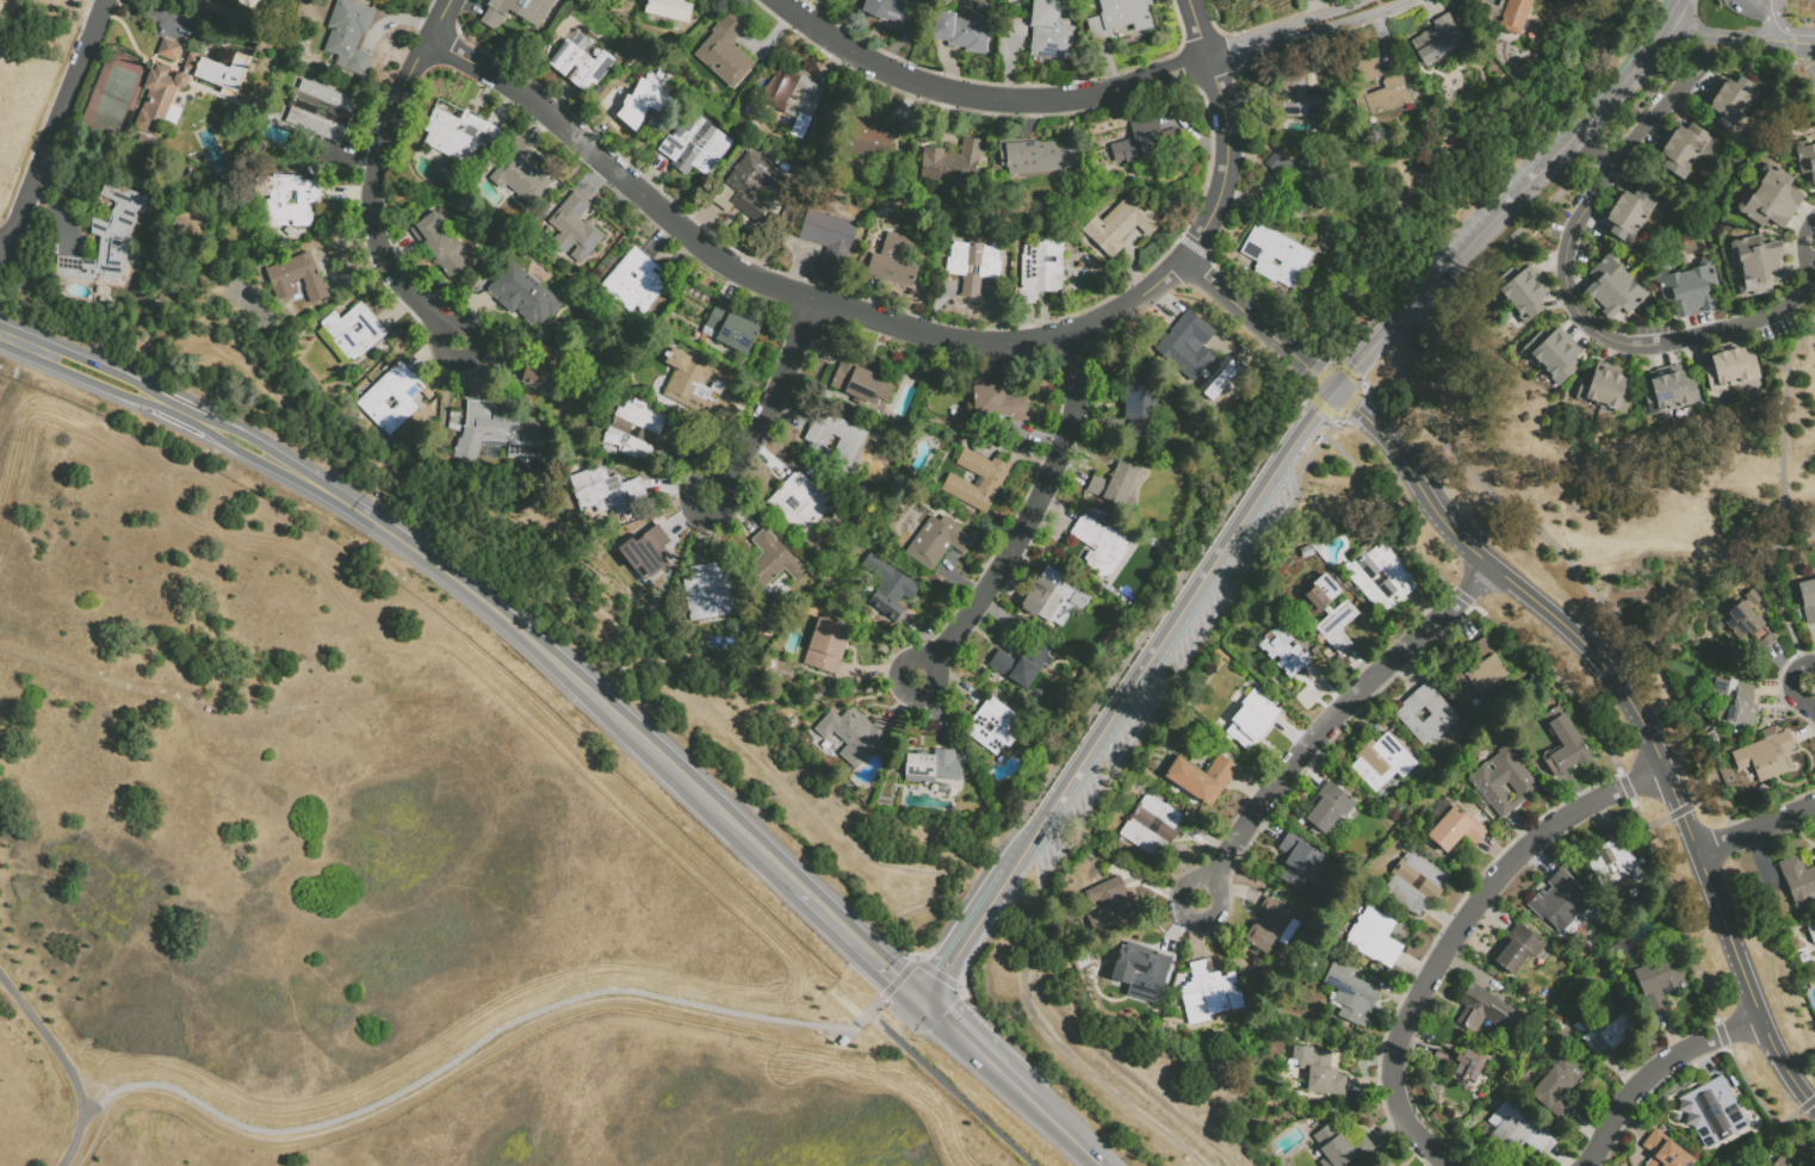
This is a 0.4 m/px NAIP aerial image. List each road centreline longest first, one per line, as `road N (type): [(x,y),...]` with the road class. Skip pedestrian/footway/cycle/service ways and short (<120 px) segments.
road 1 (residential): [(1194,0),(1216,60),(1227,148),(1210,222),(1187,261),(1132,303),(1063,336),(1014,342),(913,331),(754,278),(710,252),(576,134),(430,39)]
road 2 (residential): [(1337,390),(1383,433),(1452,533),(1553,616),(1618,686),(1680,810),(1757,1023),(1814,1111)]
road 3 (track): [(869,1012),(854,1030),(608,991),(522,1017),(405,1091),(309,1129),(243,1127),(150,1083),(125,1086),(83,1116)]
road 4 (primary): [(289,469),(426,558),(575,678),(794,891)]
road 5 (tertiary): [(1009,870),(1283,458),(1337,390)]
road 6 (residential): [(1692,76),(1579,213),(1563,260),(1572,309),(1603,336),(1649,346),(1763,318),(1792,300),(1809,274)]
road 7 (residential): [(1442,1165),(1401,1122),(1390,1087),(1393,1056),(1467,913),(1516,850),(1580,804),(1664,770)]
road 8 (residential): [(780,0),(860,61),(918,86),(997,100),(1083,97),(1216,60)]
road 9 (residential): [(1489,571),(1302,749),(1198,903)]
road 10 (residential): [(452,0),(384,136),(374,229),(386,263),(463,342)]
road 11 (residential): [(1063,336),(1076,391),(1049,482),(985,594),(915,678)]
road 12 (tertiary): [(1337,390),(1581,132)]
road 13 (residential): [(102,0),(1,254)]
road 14 (residential): [(1757,1023),(1634,1086),(1581,1165)]
road 15 (track): [(0,973),(81,1096),(83,1116),(63,1165)]
road 16 (residential): [(814,302),(712,495)]
road 17 (residential): [(1187,261),(1337,390)]
road 18 (primary): [(794,891),(921,1003)]
road 19 (tertiary): [(921,1003),(1009,870)]
road 20 (tertiary): [(1581,132),(1673,23)]
road 21 (primary): [(996,1073),(1097,1165)]
road 22 (residential): [(1696,849),(1814,803)]

